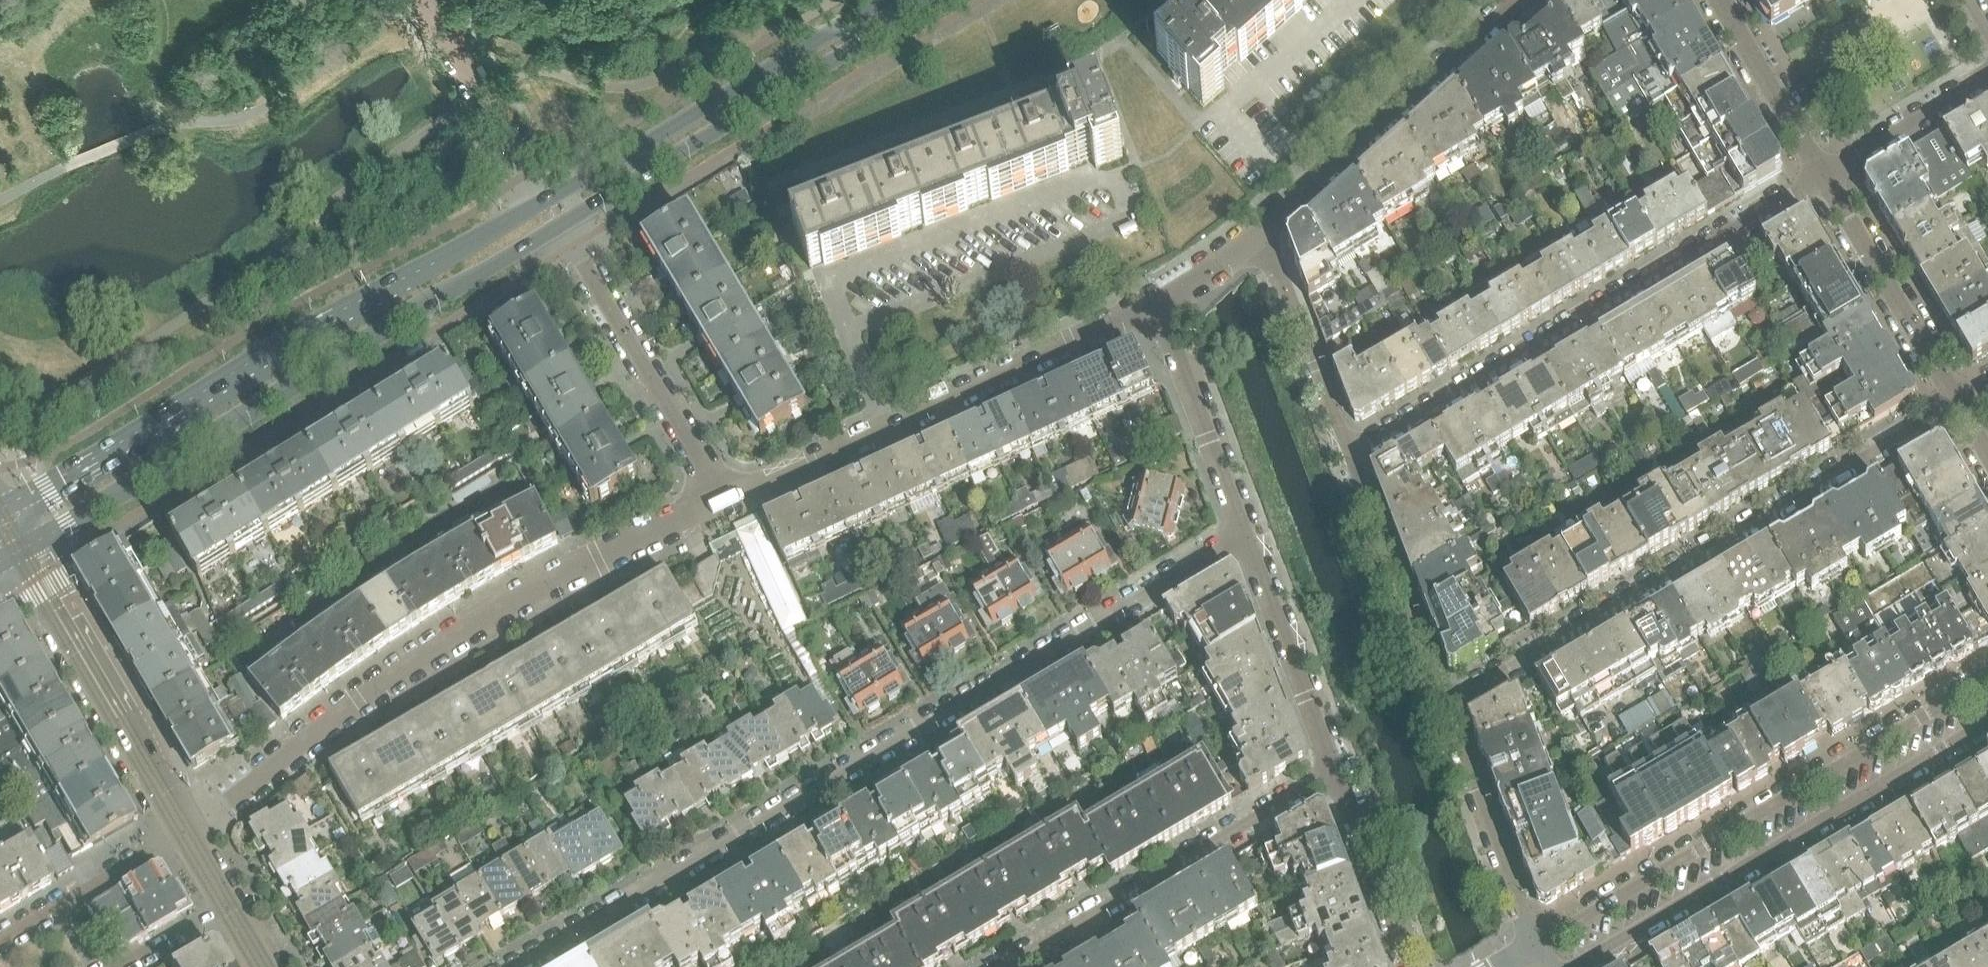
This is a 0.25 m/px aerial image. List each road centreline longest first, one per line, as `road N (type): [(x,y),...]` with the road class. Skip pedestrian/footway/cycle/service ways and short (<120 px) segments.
road 1 (residential): [(523,966),(1245,539)]
road 2 (residential): [(727,502),(570,571),(475,628),(182,828)]
road 3 (secondary): [(23,557),(559,219)]
road 4 (secondary): [(548,200),(0,510)]
road 5 (residential): [(1442,709),(1957,404)]
road 6 (residential): [(1350,454),(1823,175)]
road 7 (residential): [(1987,677),(1532,950)]
road 8 (residential): [(1579,966),(1987,721)]
road 9 (residential): [(727,502),(1158,308)]
road 10 (secondary): [(559,219),(925,0)]
road 11 (residential): [(1005,966),(1334,771)]
road 12 (secondary): [(873,0),(548,200)]
road 13 (residential): [(1260,235),(1506,0)]
road 14 (residential): [(727,502),(559,219)]
road 15 (tertiary): [(182,828),(23,557)]
road 16 (residential): [(1442,709),(1350,454)]
road 17 (residential): [(1957,404),(1823,175)]
road 18 (residential): [(1532,950),(1442,709)]
road 19 (residential): [(1245,539),(1334,771)]
road 20 (residential): [(1158,308),(1245,539)]
road 21 (residential): [(1350,454),(1260,235)]
road 22 (residential): [(431,0),(548,200)]
road 23 (residential): [(182,828),(0,941)]
road 24 (residential): [(1334,771),(1410,966)]
road 25 (residential): [(1823,175),(1720,0)]
road 26 (residential): [(1823,175),(1987,76)]
road 27 (residential): [(1158,308),(1260,235)]

